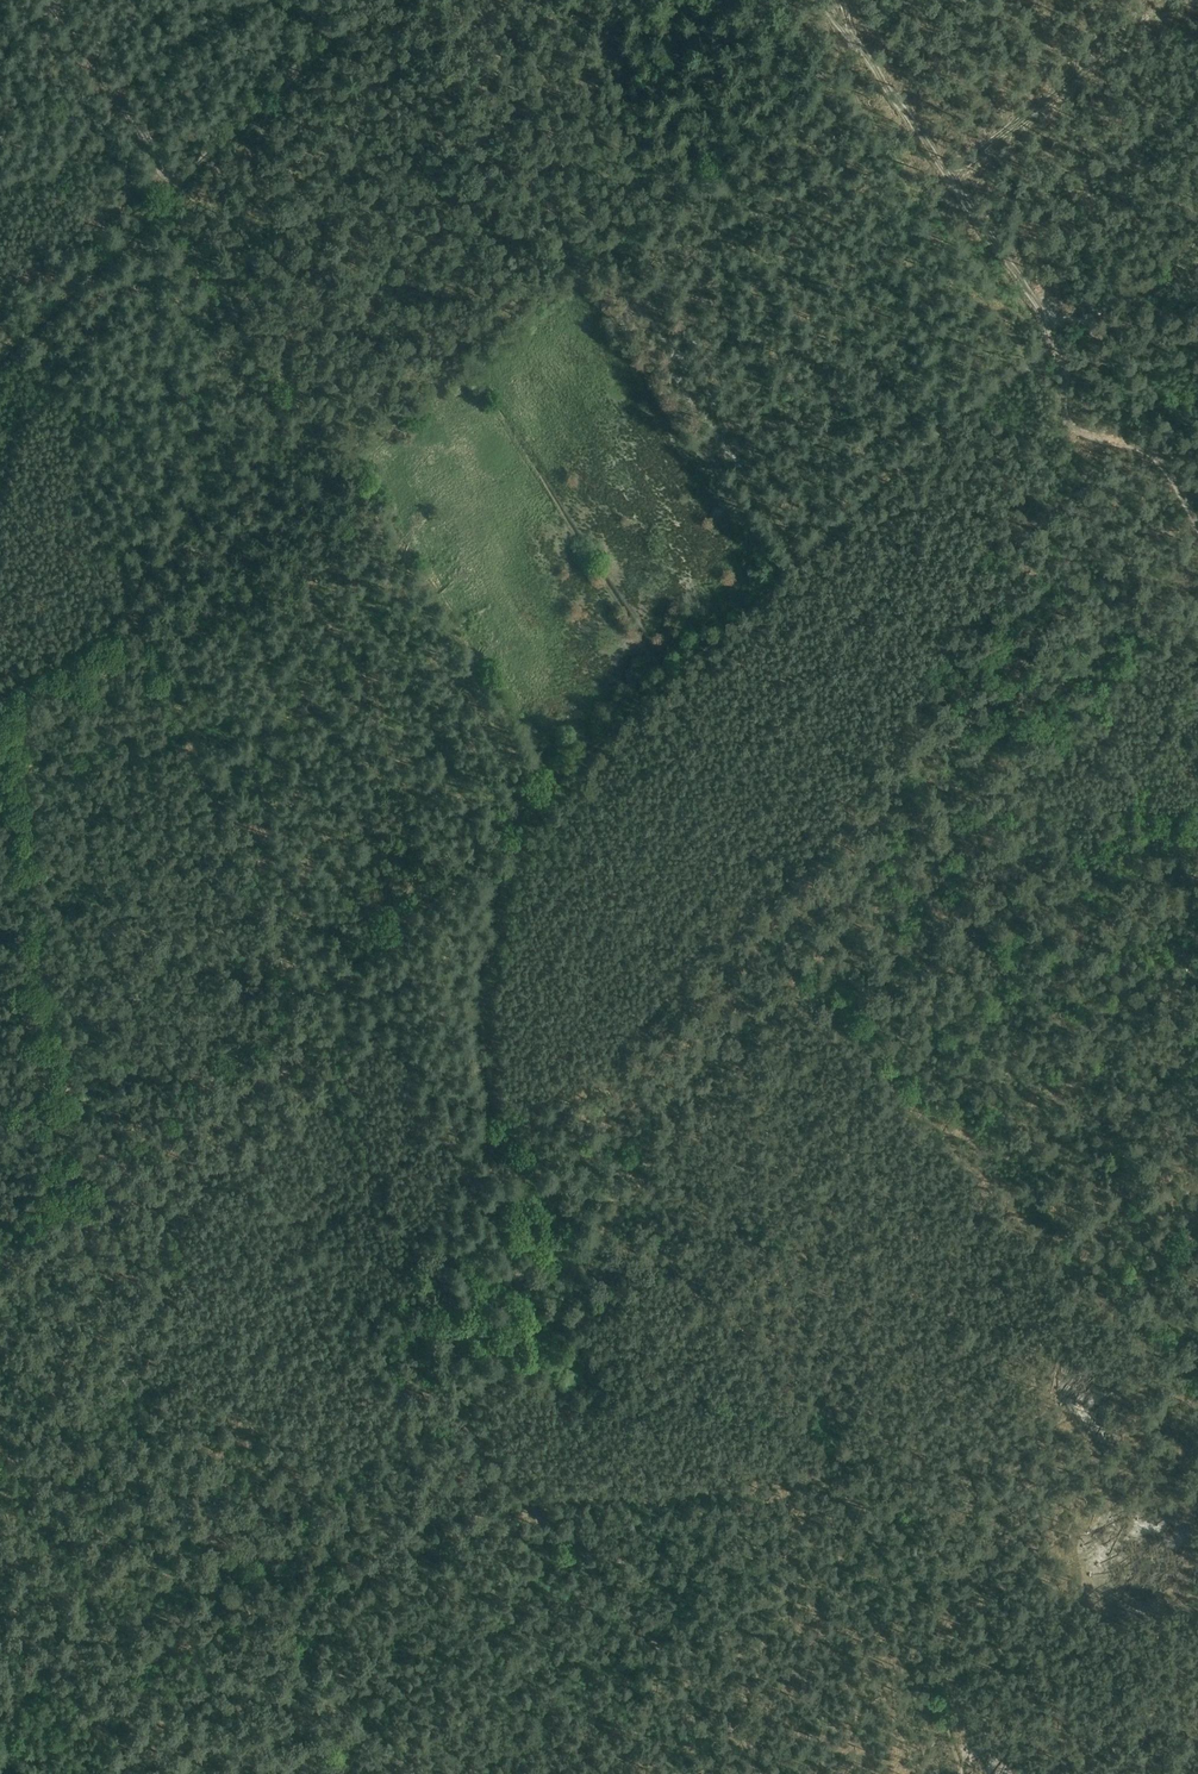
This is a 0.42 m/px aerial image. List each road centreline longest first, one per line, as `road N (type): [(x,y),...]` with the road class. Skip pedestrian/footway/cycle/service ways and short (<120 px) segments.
road 1 (track): [(61,1215),(1038,343),(1050,337),(1075,345),(1066,407),(1086,435),(1136,445),(1175,477),(1197,526)]
road 2 (track): [(0,1237),(61,1215),(88,1251),(116,1310),(211,1605),(208,1629)]

